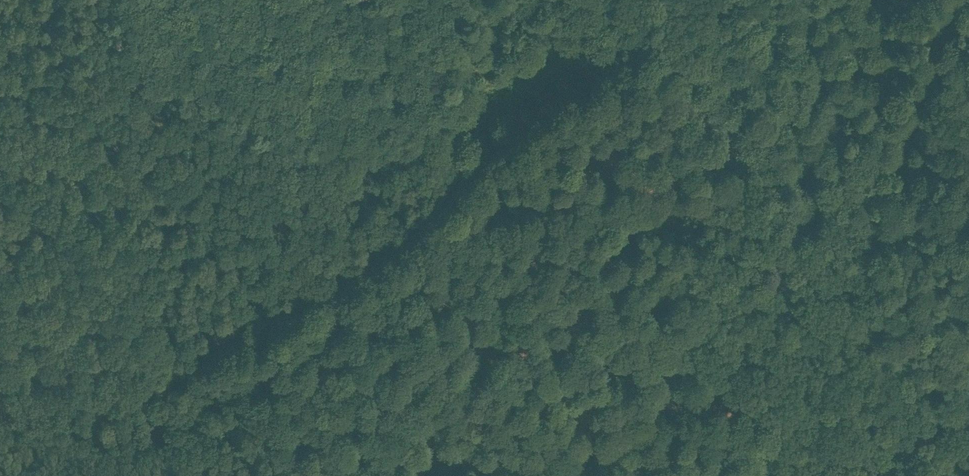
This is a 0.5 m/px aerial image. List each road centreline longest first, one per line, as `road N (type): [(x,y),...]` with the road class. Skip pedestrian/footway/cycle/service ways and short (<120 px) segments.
road 1 (track): [(968,349),(924,475)]

